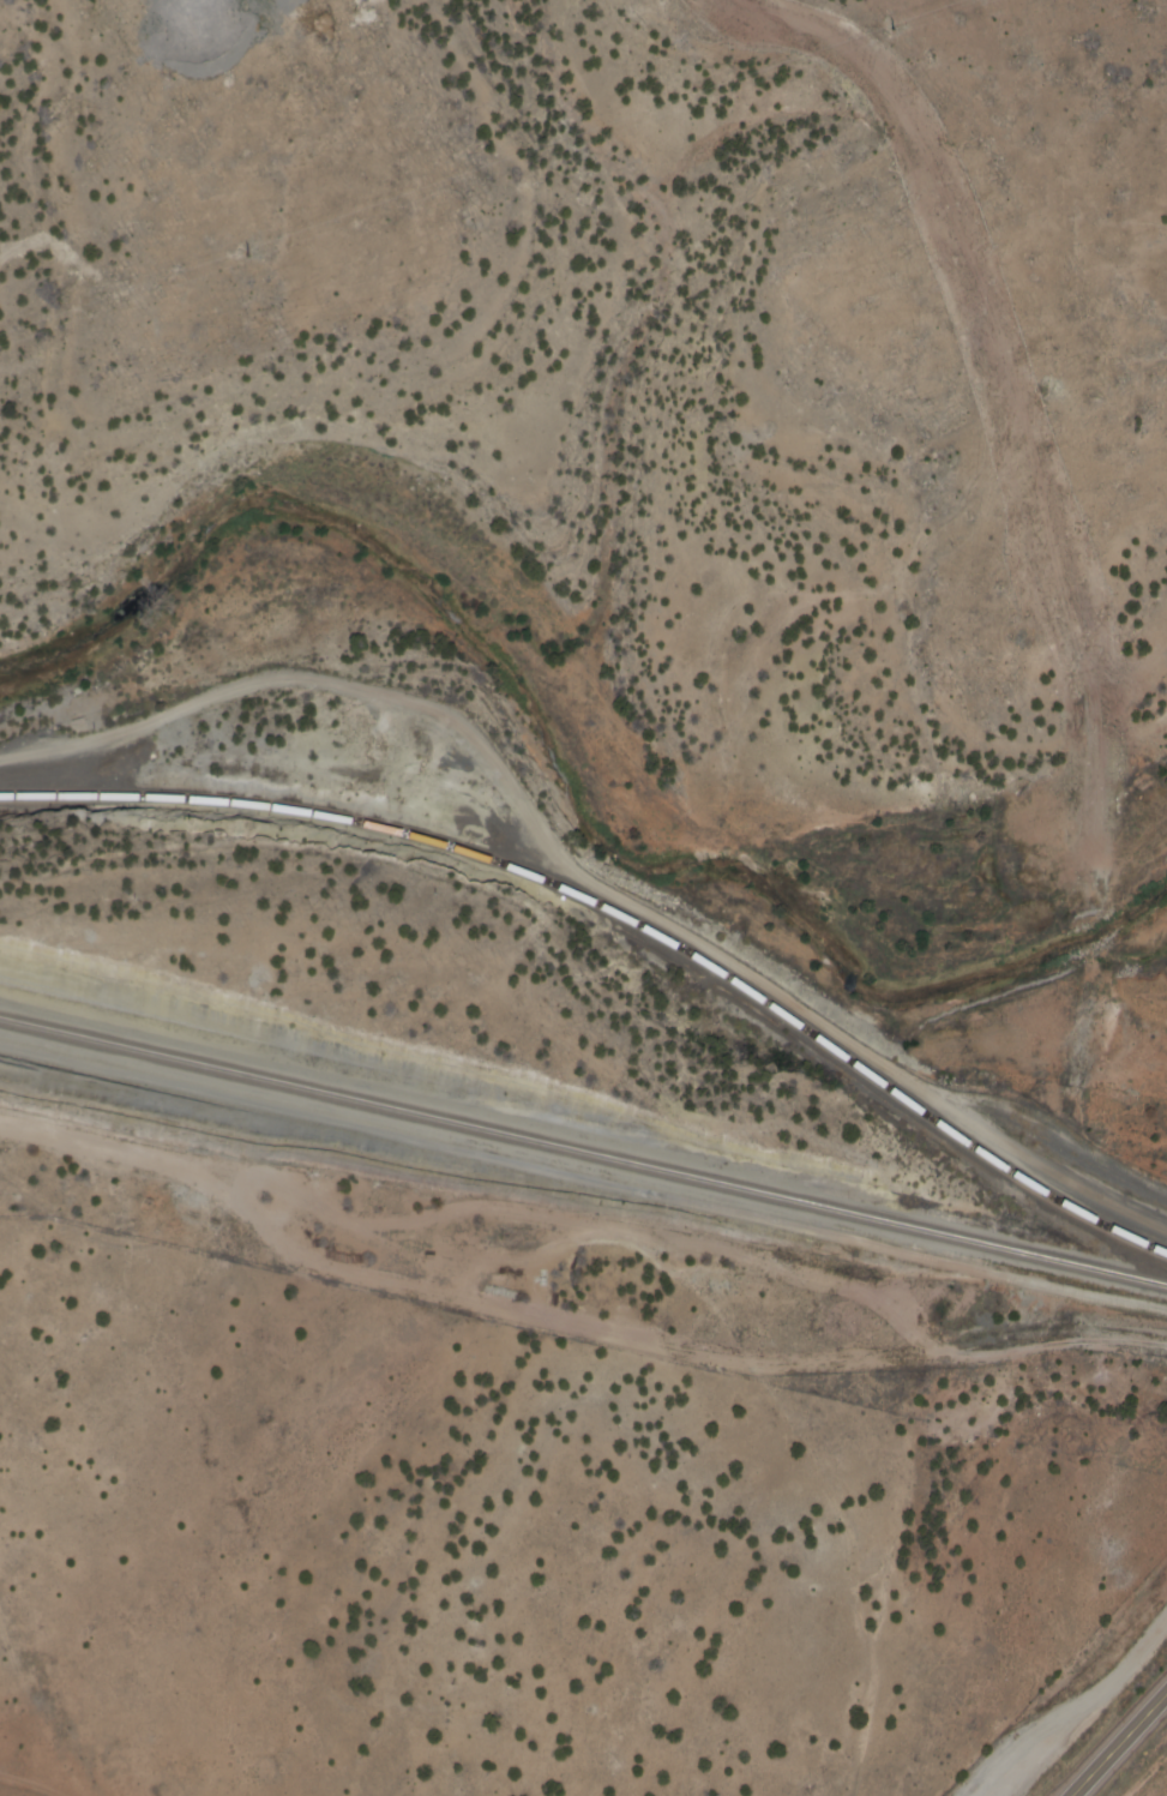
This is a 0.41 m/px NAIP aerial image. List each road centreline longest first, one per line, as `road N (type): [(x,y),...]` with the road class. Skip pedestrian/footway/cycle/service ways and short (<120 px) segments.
road 1 (primary): [(1070,1795),(1166,1690)]

